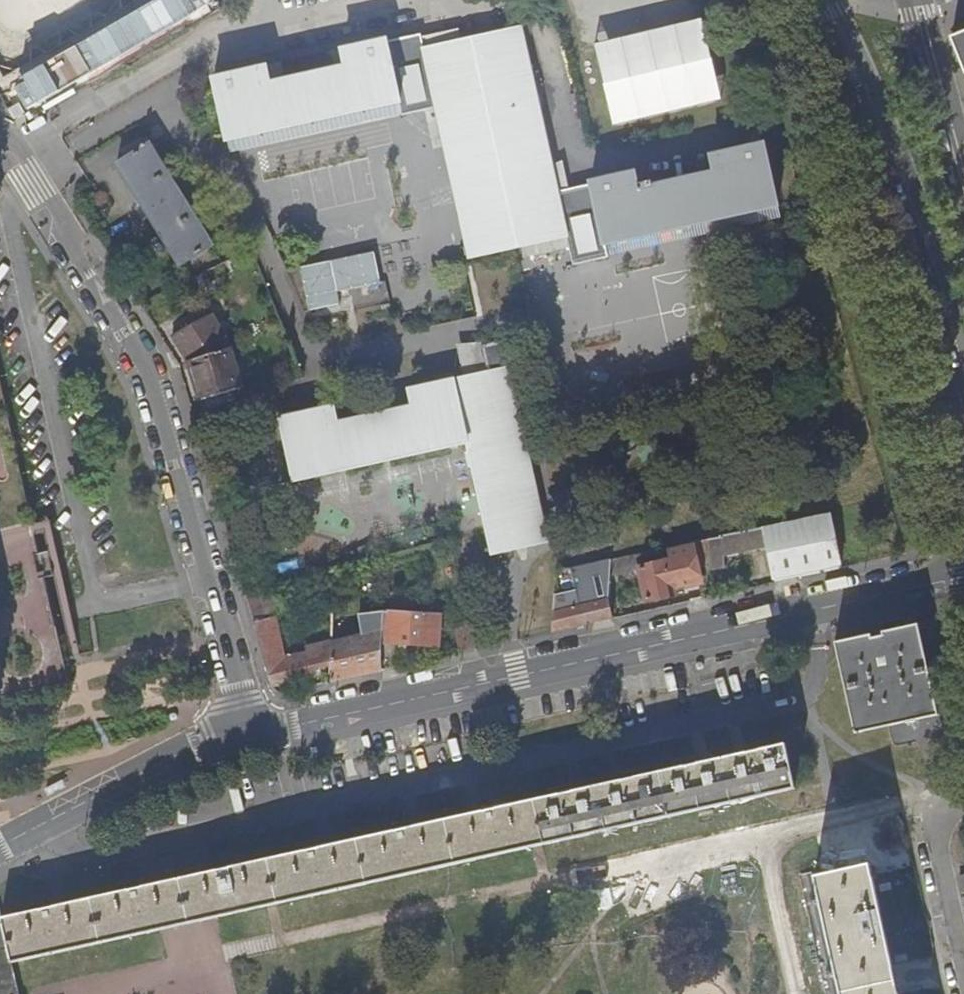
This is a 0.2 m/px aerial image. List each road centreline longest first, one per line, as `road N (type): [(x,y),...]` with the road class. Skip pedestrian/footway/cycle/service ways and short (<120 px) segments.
road 1 (residential): [(250,733),(963,575)]
road 2 (residential): [(250,733),(144,377),(0,139)]
road 3 (secondary): [(823,0),(888,146),(963,389)]
road 4 (residential): [(250,733),(0,850)]
road 5 (secondary): [(963,228),(915,0)]

